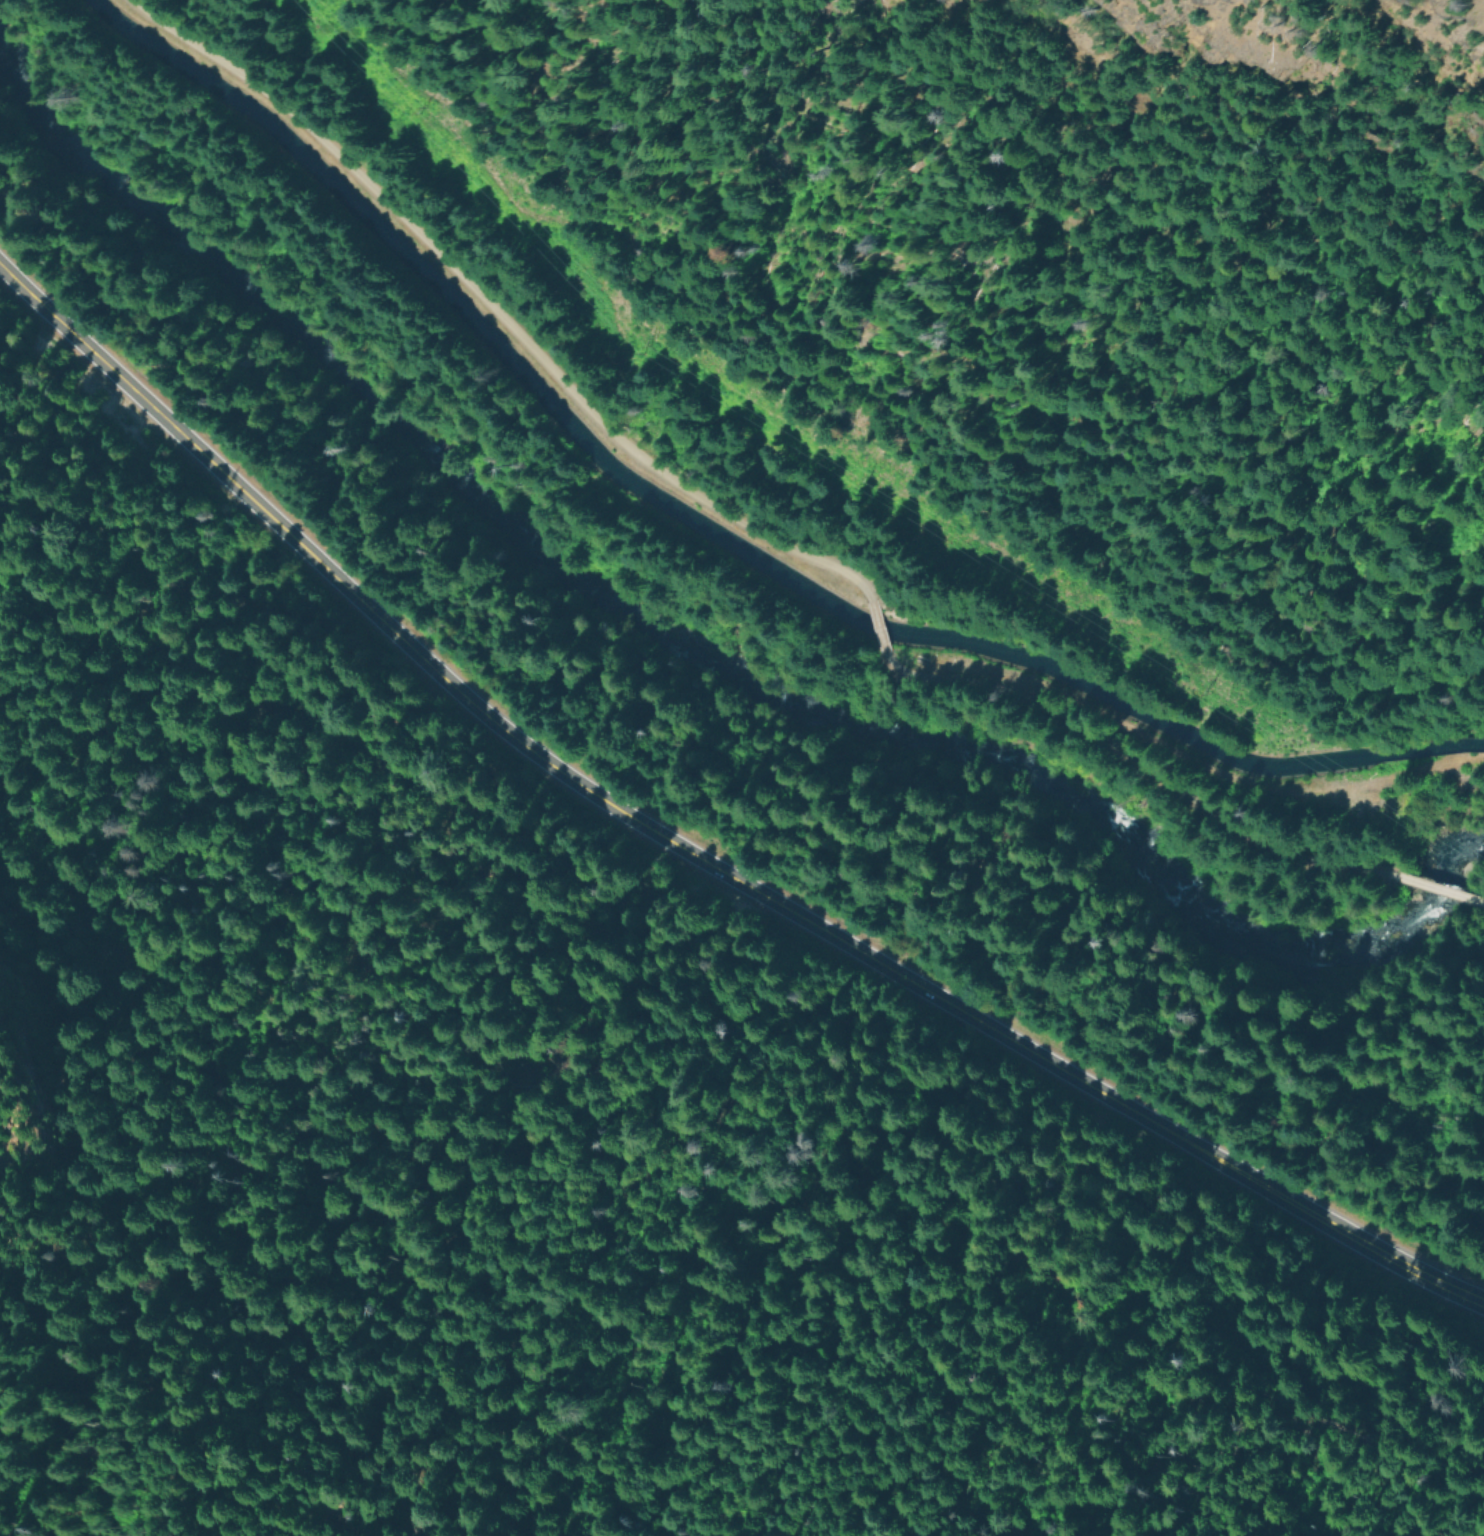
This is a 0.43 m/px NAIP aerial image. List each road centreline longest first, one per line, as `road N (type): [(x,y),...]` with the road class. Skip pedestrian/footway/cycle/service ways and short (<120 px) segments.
road 1 (primary): [(0,275),(543,769),(1172,1143),(1483,1309)]
road 2 (track): [(1392,873),(1272,847),(1020,681),(975,668),(899,663),(888,650)]
road 3 (track): [(1483,761),(1282,800),(1020,681)]

